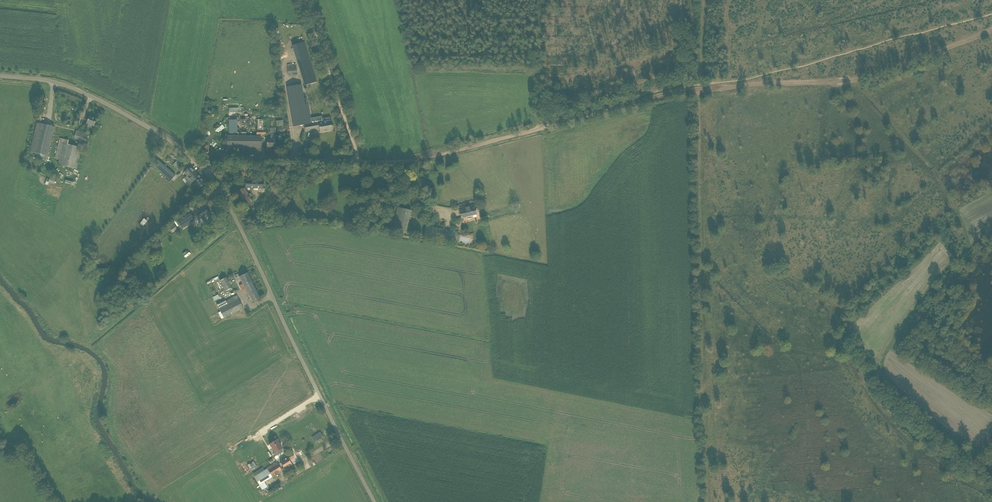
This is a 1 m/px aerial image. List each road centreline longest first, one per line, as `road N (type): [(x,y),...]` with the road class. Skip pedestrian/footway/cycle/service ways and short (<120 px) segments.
road 1 (unclassified): [(374,501),(205,172)]
road 2 (track): [(407,159),(698,89)]
road 3 (unclassified): [(205,172),(90,96),(0,77)]
road 4 (unclassified): [(205,172),(230,158),(407,159)]
road 5 (track): [(361,158),(308,0)]
road 6 (track): [(698,89),(859,78)]
road 7 (track): [(859,78),(991,31)]

